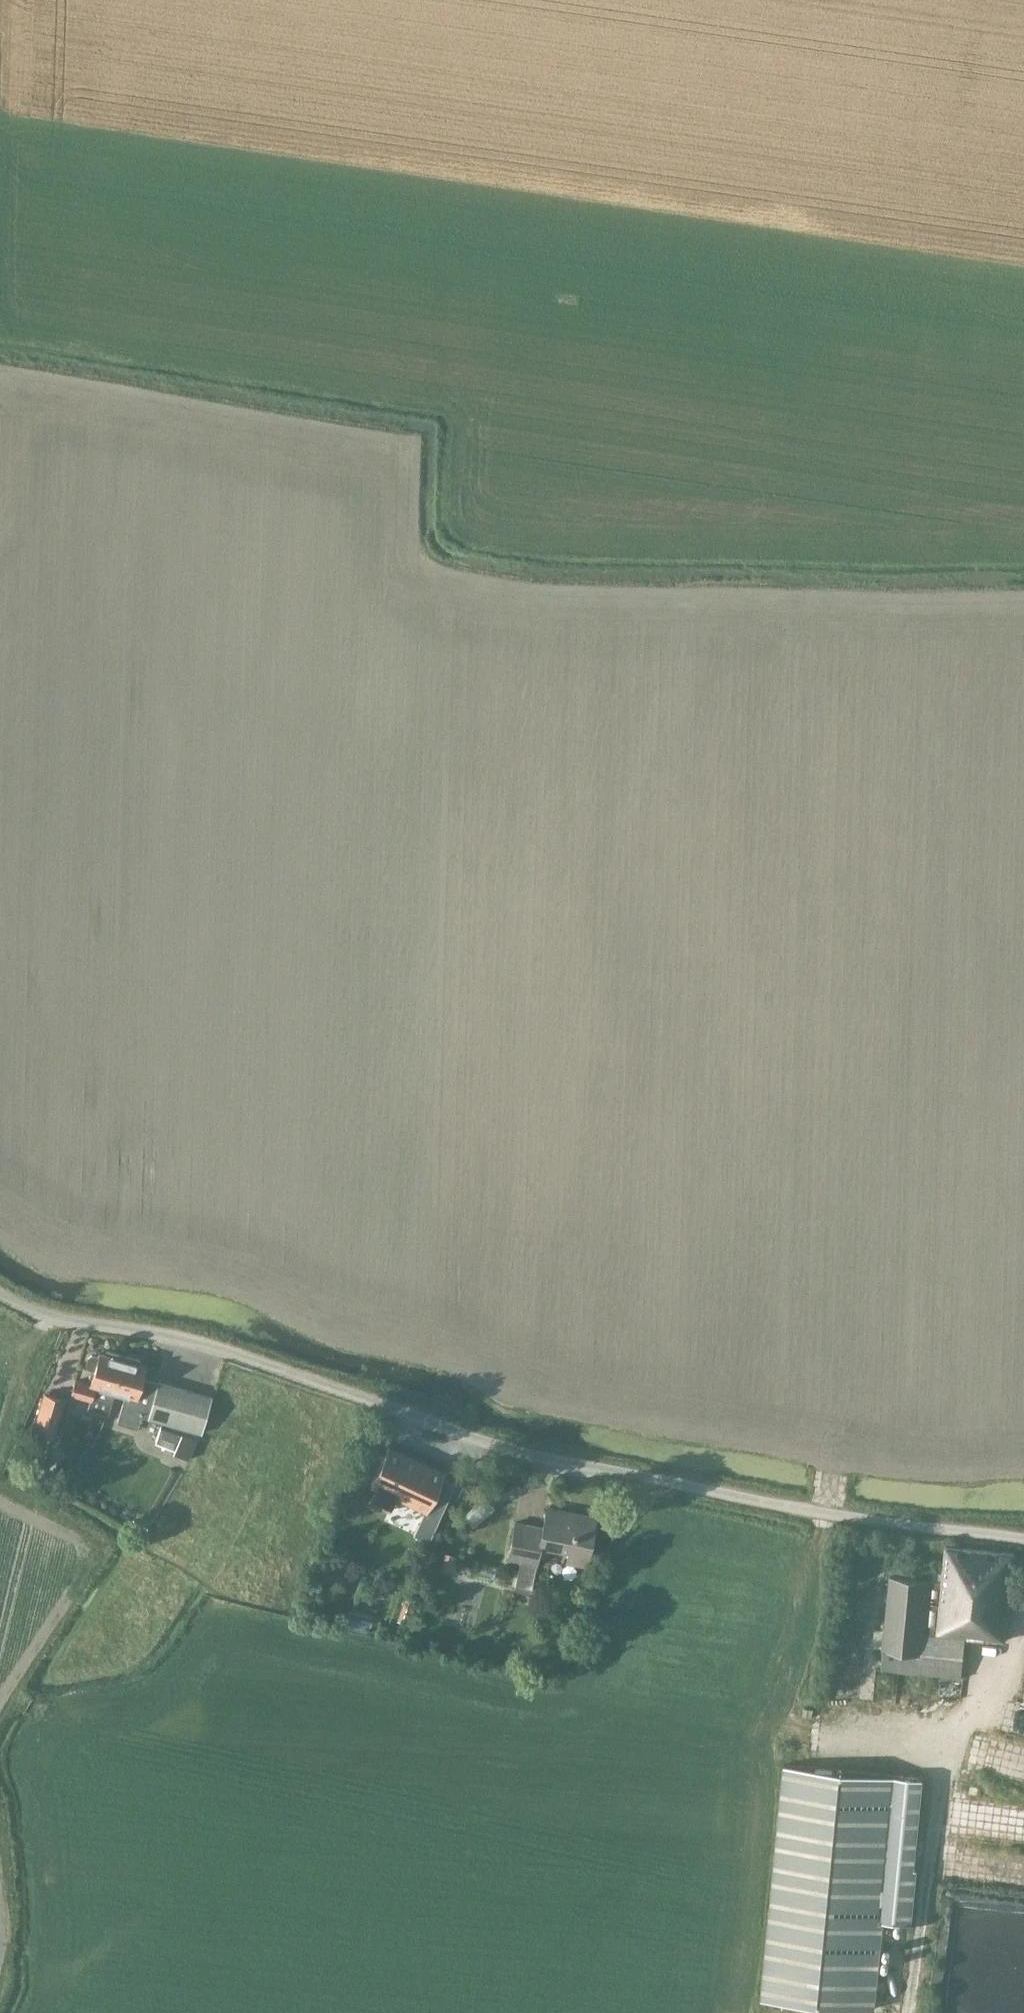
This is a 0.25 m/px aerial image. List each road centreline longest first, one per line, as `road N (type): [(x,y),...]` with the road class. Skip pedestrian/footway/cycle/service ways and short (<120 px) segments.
road 1 (unclassified): [(1023,1539),(564,1471),(147,1331),(77,1324),(0,1298)]

